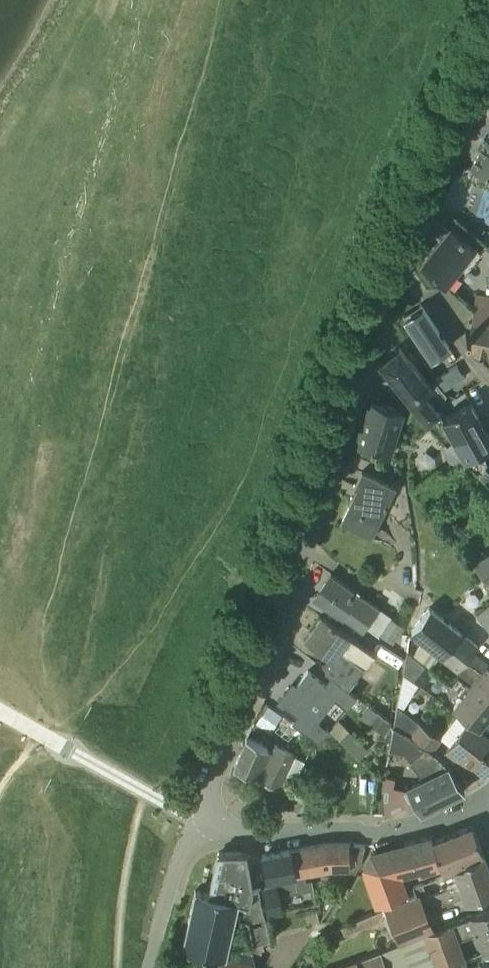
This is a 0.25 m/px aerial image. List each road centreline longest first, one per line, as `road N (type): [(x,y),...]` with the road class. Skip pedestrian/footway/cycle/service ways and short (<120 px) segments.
road 1 (unclassified): [(200,821),(265,664),(348,388),(402,262)]
road 2 (unclassified): [(200,821),(257,833),(385,834),(481,802)]
road 3 (unclassified): [(402,262),(488,71)]
road 4 (track): [(118,967),(123,887),(145,792)]
road 5 (residential): [(488,393),(402,262)]
road 6 (unclassified): [(146,967),(174,870),(200,821)]

